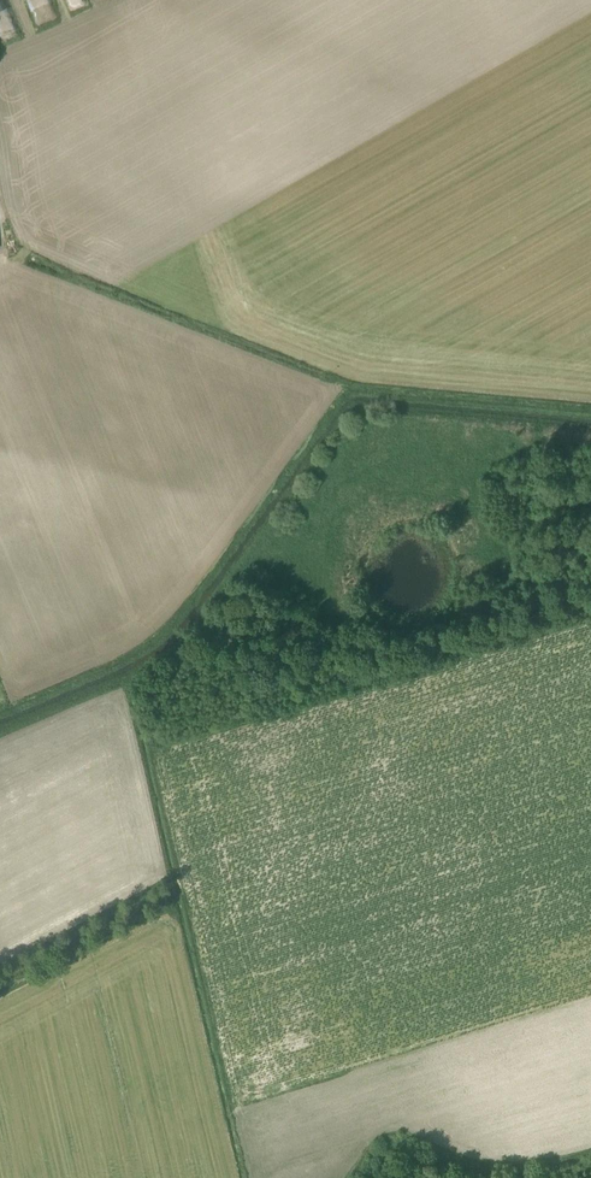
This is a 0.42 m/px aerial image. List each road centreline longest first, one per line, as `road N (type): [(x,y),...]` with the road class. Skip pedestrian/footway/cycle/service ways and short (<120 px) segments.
road 1 (track): [(590,410),(367,389),(345,394)]
road 2 (track): [(167,896),(0,988)]

